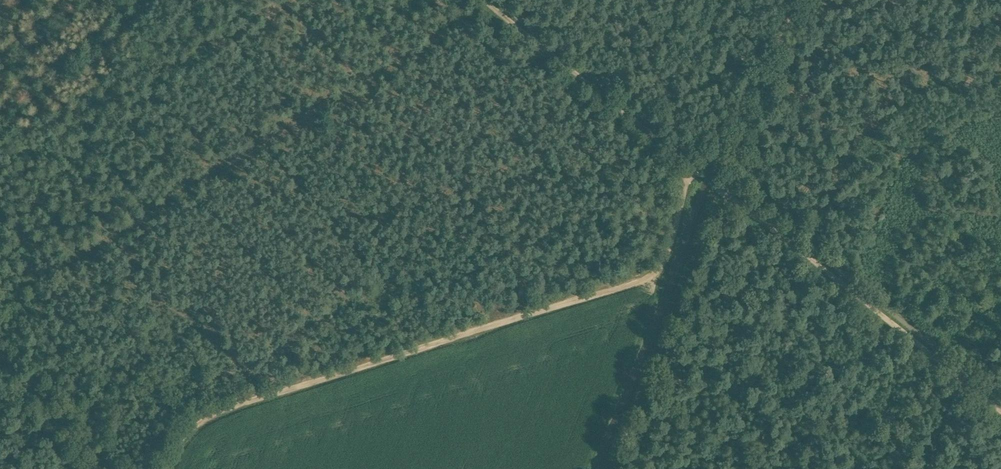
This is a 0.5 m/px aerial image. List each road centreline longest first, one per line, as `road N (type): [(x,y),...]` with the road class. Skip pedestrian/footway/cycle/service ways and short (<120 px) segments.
road 1 (track): [(167,468),(187,425),(208,412),(660,269),(688,179)]
road 2 (track): [(721,187),(1000,411)]
road 3 (track): [(696,166),(488,0)]

